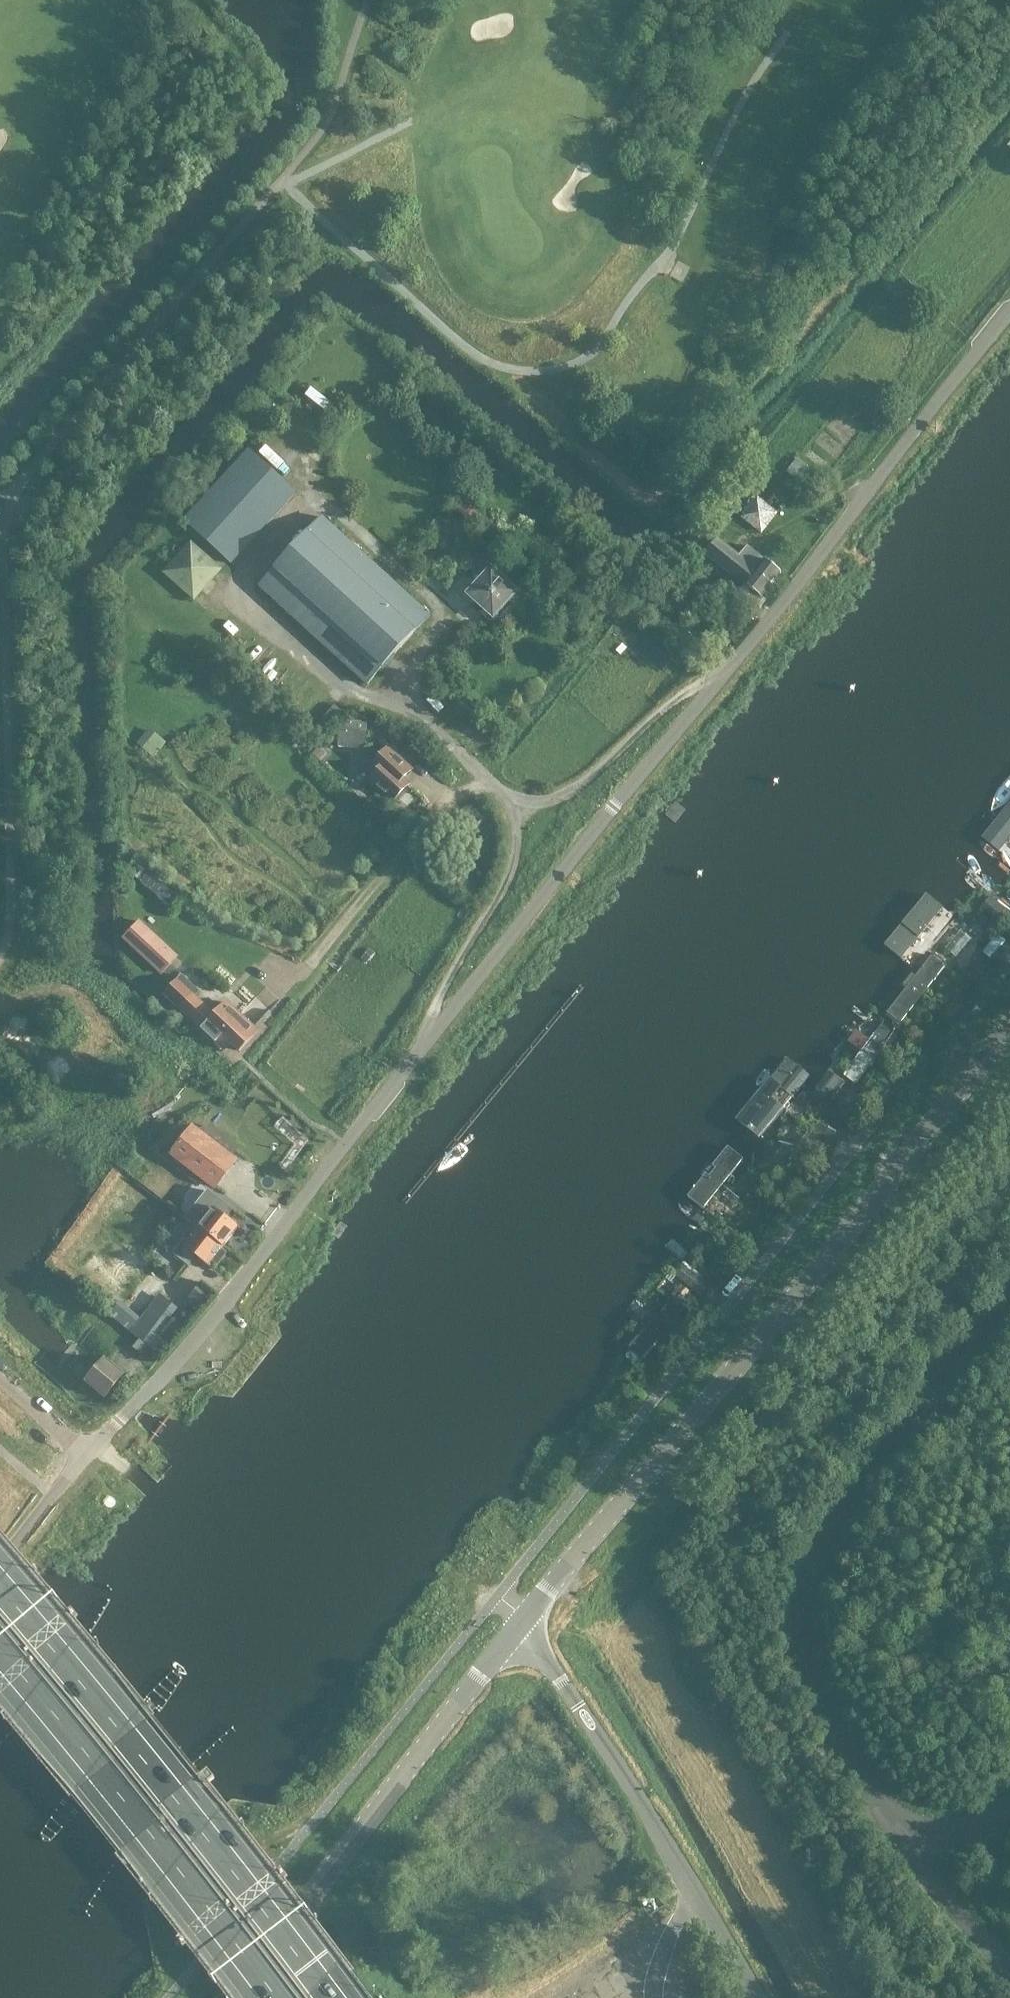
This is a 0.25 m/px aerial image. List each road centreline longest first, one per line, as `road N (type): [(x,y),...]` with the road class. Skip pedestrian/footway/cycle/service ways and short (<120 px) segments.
road 1 (tertiary): [(0,1569),(86,1455),(226,1302),(1009,311)]
road 2 (tertiary): [(1009,1021),(523,1620)]
road 3 (track): [(281,180),(475,355),(516,371),(566,366),(596,349),(673,247),(736,113),(785,34)]
road 4 (motorway): [(338,1997),(0,1581)]
road 5 (tertiary): [(226,1997),(523,1620)]
road 6 (tertiary): [(758,1997),(523,1620)]
road 7 (motorway): [(0,1663),(268,1997)]
road 8 (track): [(281,180),(295,181),(409,123)]

